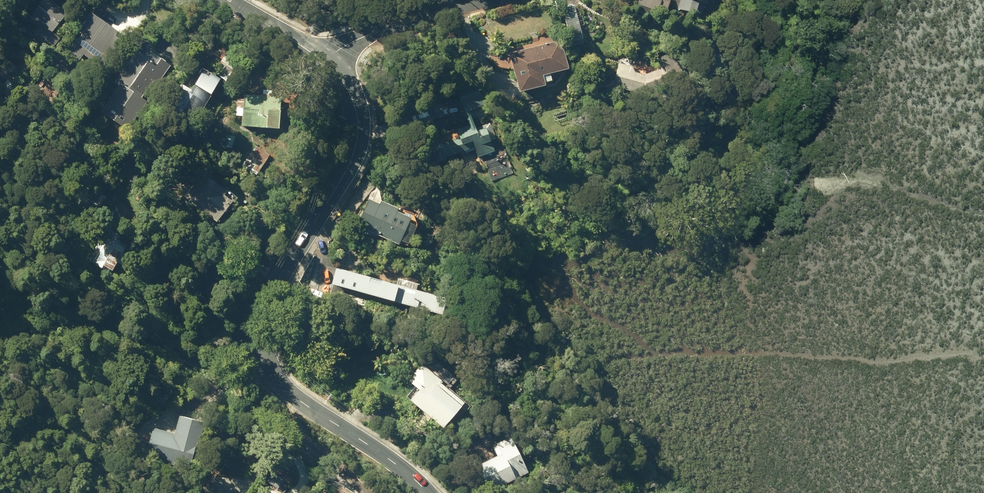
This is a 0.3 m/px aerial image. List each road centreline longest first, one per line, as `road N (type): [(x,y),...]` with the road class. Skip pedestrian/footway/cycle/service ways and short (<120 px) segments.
road 1 (tertiary): [(323,60),(357,108),(357,136),(351,161),(280,276),(264,311),(262,340),(278,378),(430,492)]
road 2 (residential): [(323,60),(365,38),(484,0)]

